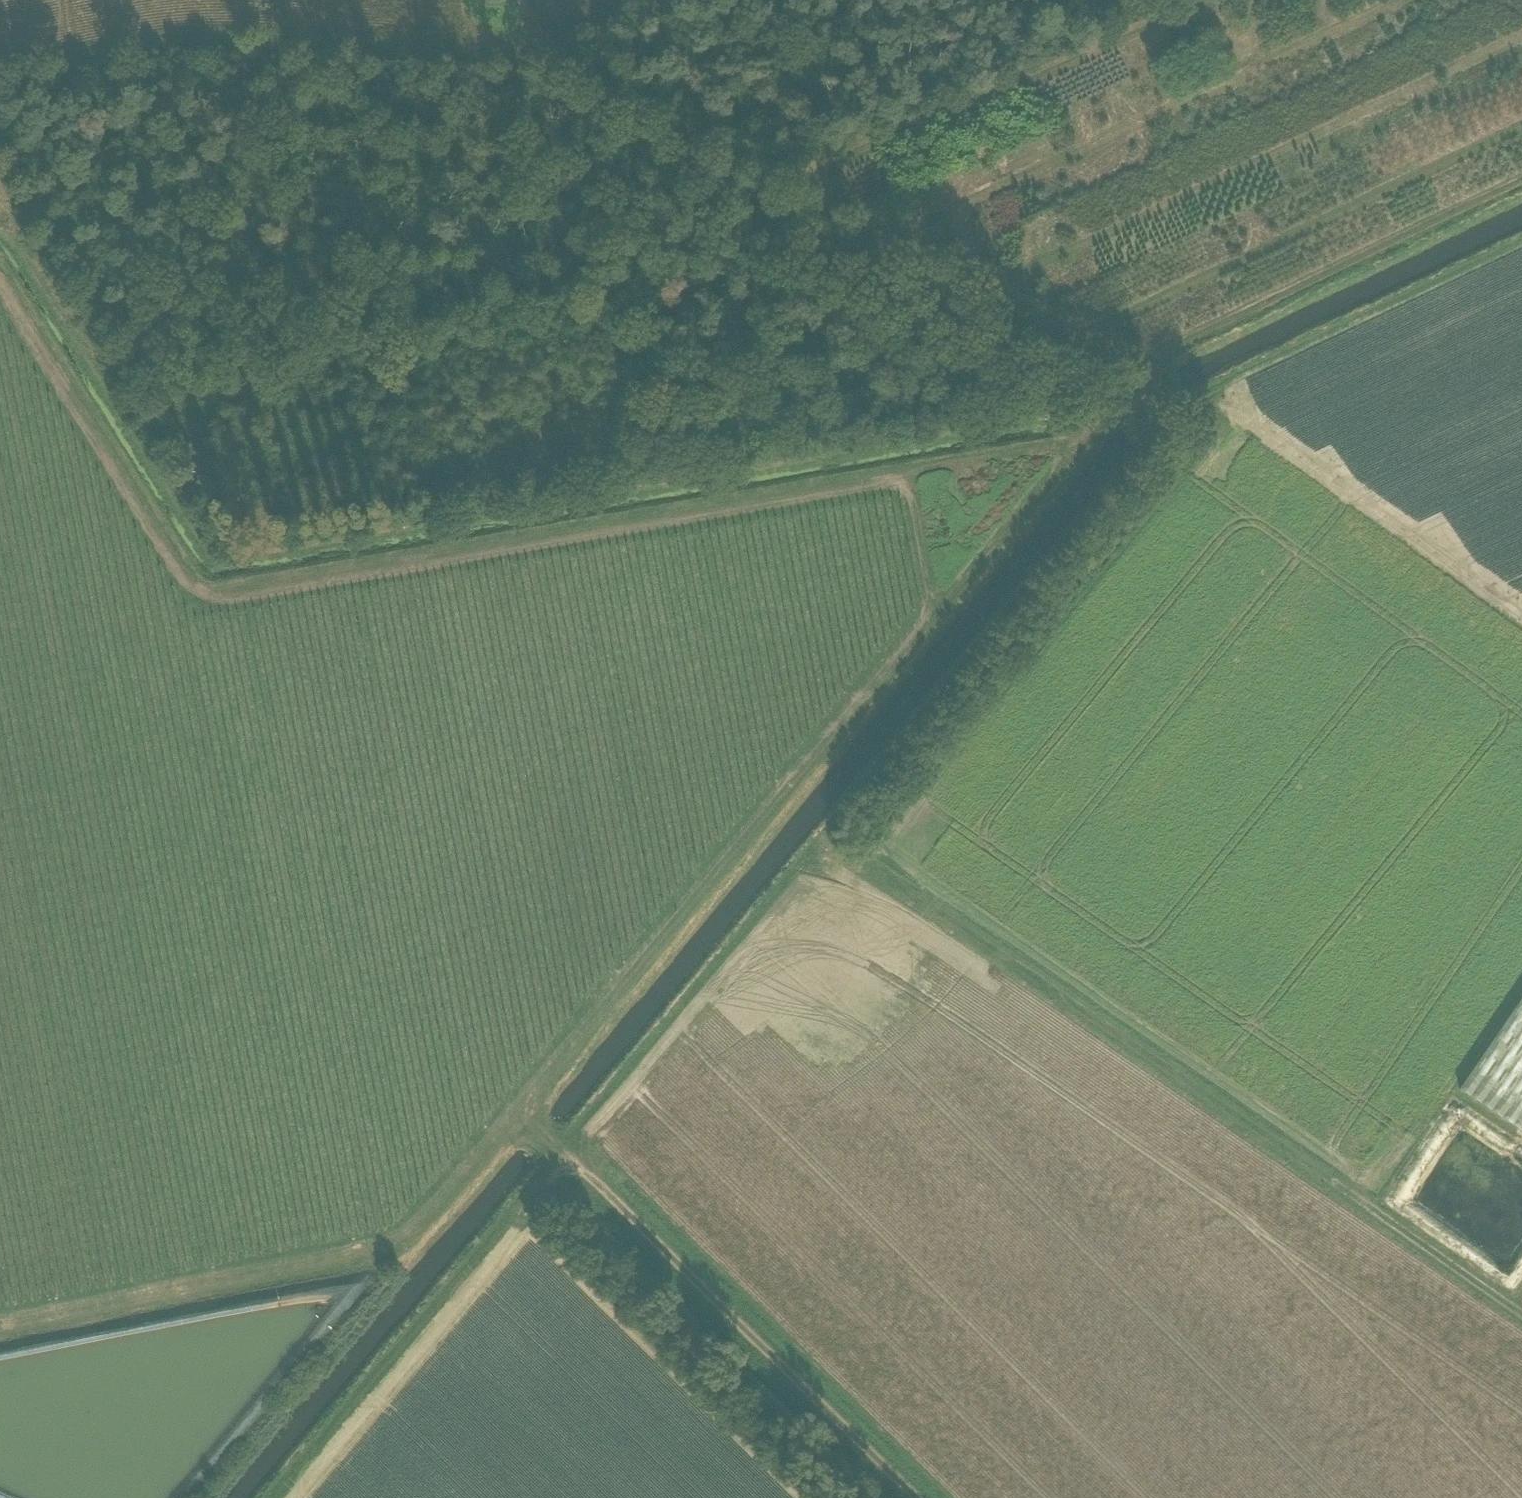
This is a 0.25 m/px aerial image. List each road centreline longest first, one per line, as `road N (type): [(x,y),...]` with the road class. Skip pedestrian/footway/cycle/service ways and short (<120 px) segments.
road 1 (track): [(0,50),(201,23),(257,24),(566,66),(1129,375),(1181,414),(567,1153)]
road 2 (track): [(1521,1312),(872,861)]
road 3 (track): [(567,1153),(914,1497)]
road 4 (track): [(567,1153),(271,1497)]
road 5 (track): [(1521,188),(1165,358),(1149,387)]

